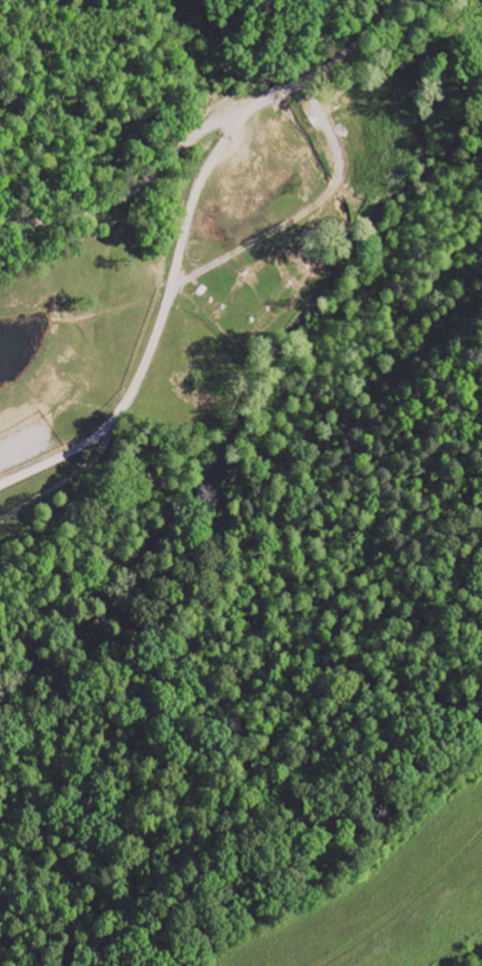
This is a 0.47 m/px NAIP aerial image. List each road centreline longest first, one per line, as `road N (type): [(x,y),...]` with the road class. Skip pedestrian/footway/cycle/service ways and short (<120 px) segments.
road 1 (residential): [(233,113),(192,199),(134,391),(100,434),(0,486)]
road 2 (track): [(0,213),(46,221),(93,211),(233,113)]
road 3 (residential): [(233,113),(330,63),(395,0)]

